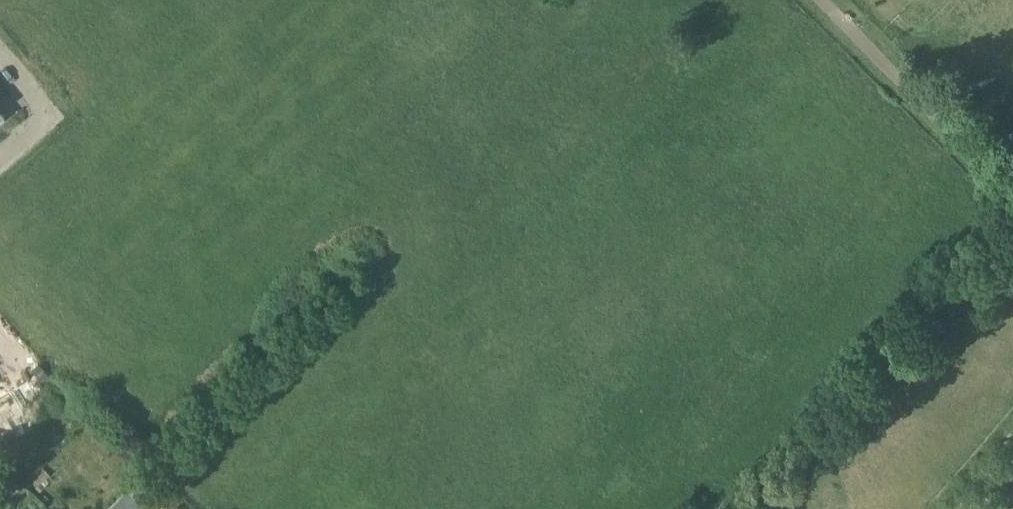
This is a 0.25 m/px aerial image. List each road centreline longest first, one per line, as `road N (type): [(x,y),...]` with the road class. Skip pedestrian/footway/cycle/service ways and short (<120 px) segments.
road 1 (unclassified): [(0,159),(53,113),(0,53)]

